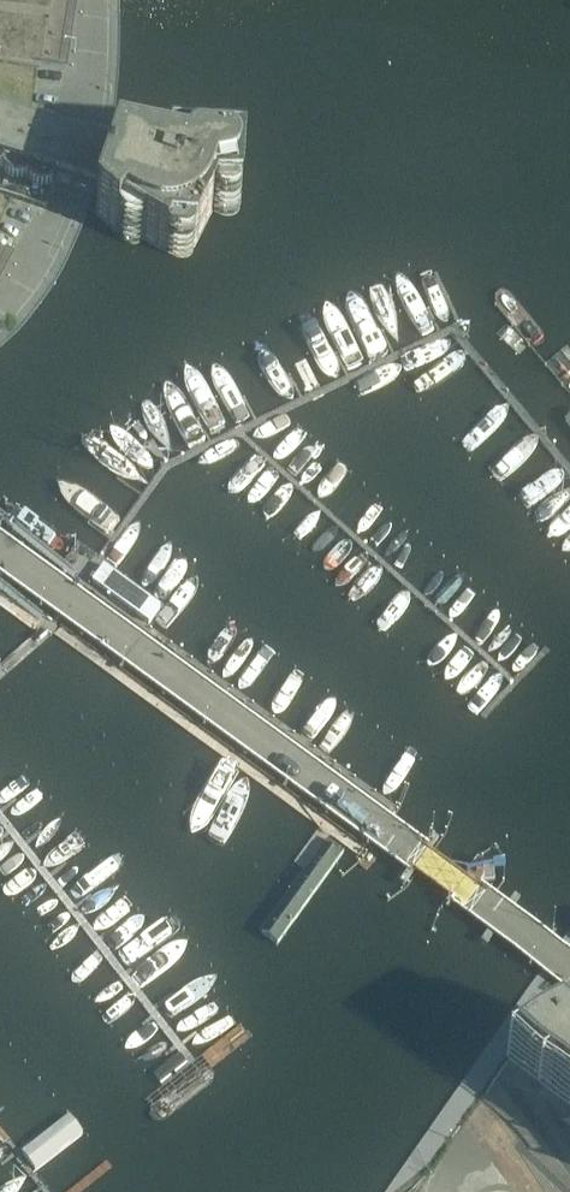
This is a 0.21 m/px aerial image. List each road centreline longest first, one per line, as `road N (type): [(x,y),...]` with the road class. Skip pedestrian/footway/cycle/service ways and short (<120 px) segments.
road 1 (residential): [(103,0),(70,196),(0,310)]

